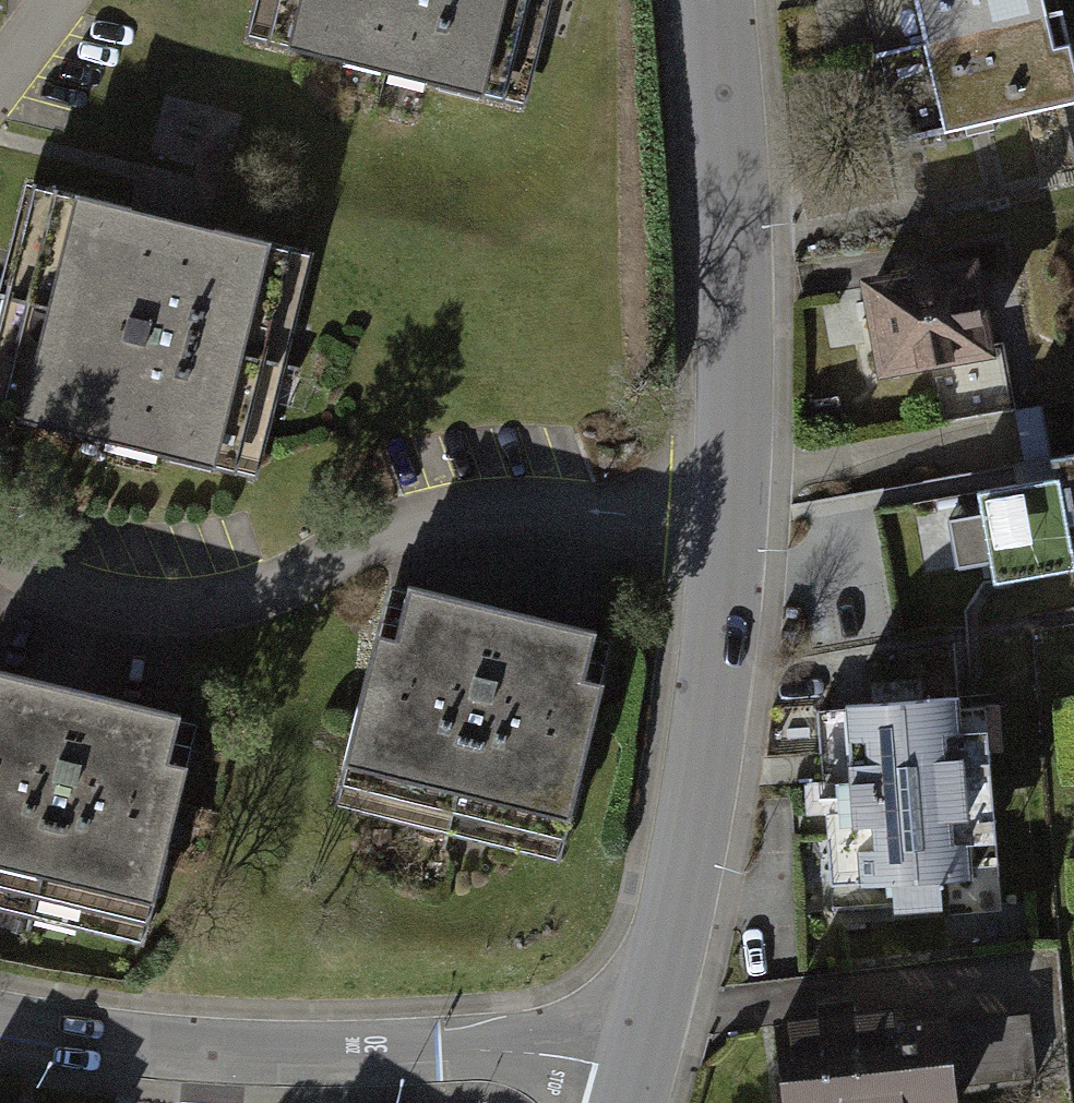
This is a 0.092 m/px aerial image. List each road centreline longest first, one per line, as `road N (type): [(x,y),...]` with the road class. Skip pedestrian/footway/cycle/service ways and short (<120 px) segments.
road 1 (residential): [(724,532),(476,514),(392,534),(276,593),(206,612),(127,613),(51,587),(0,553)]
road 2 (residential): [(0,1023),(273,1057),(639,1059)]
road 3 (secondary): [(639,1059),(698,800),(724,532)]
road 4 (secondary): [(724,532),(727,222),(712,0)]

